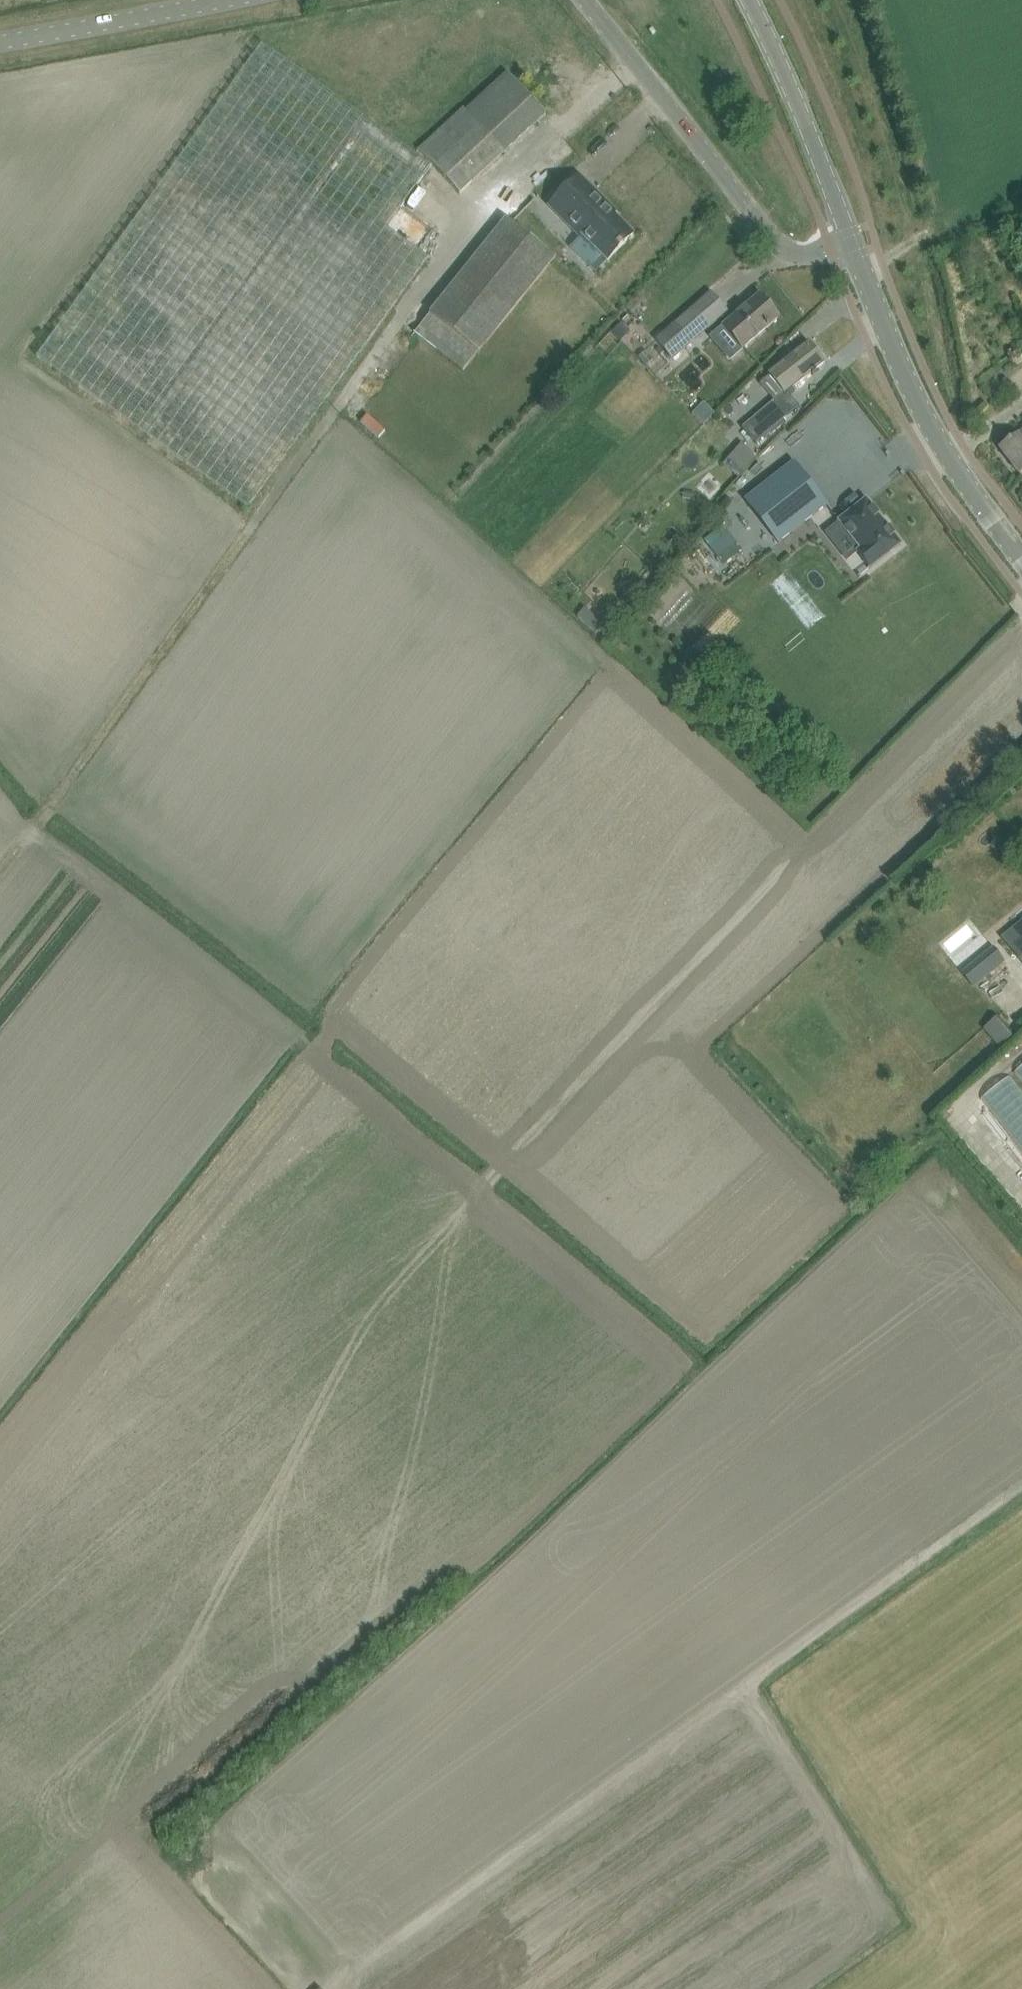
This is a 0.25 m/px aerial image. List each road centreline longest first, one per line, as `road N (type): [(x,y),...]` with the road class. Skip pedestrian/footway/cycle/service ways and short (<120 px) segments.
road 1 (unclassified): [(577,0),(761,235),(786,251),(849,245)]
road 2 (unclassified): [(1021,558),(906,383),(849,245)]
road 3 (unclassified): [(849,245),(814,148),(744,0)]
road 4 (unclassified): [(0,41),(213,0)]

